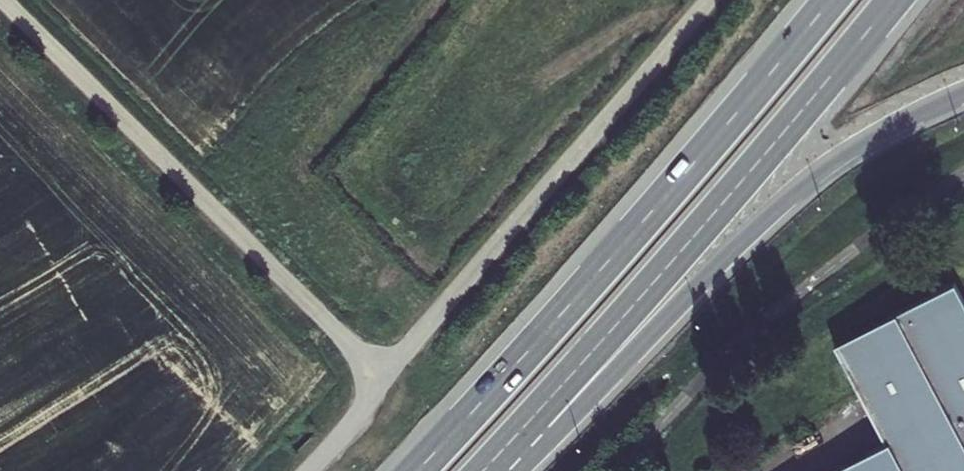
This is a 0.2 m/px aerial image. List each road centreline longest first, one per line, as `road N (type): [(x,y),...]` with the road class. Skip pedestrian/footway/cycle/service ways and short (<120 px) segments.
road 1 (trunk): [(832,0),(648,220),(418,470)]
road 2 (trunk): [(483,470),(682,253),(893,0)]
road 3 (trunk): [(508,470),(803,186),(880,133),(963,94)]
road 4 (unclassified): [(5,0),(382,372)]

